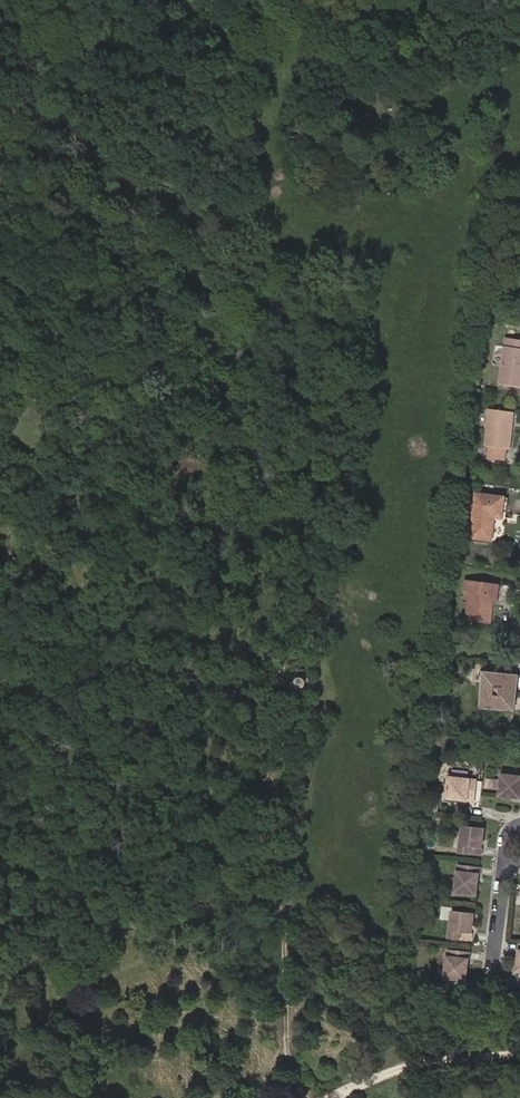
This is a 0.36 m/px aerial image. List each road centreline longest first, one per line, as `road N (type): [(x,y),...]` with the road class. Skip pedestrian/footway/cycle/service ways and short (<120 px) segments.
road 1 (track): [(285,1043),(282,939),(256,828),(257,792),(303,593),(320,477),(25,427)]
road 2 (track): [(259,1014),(247,955),(219,908),(75,572),(25,427)]
road 3 (track): [(302,1097),(275,1028),(186,951),(102,921),(34,921),(0,930)]

